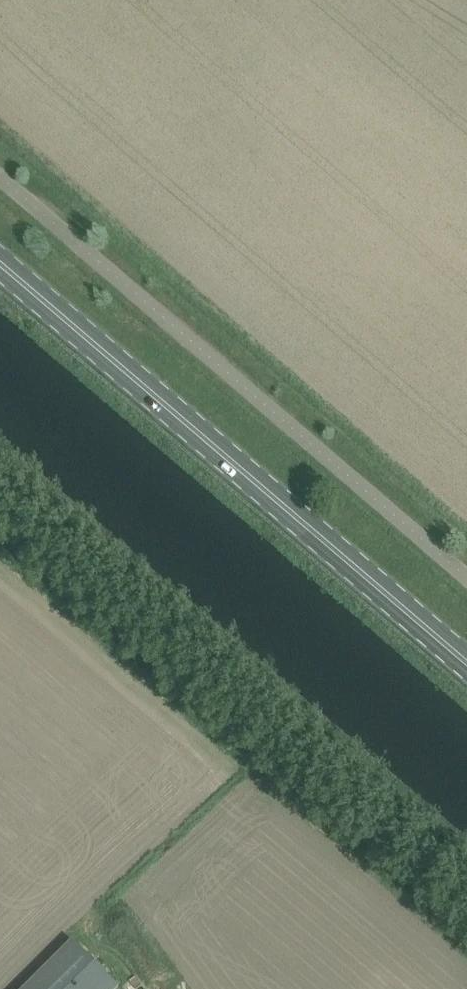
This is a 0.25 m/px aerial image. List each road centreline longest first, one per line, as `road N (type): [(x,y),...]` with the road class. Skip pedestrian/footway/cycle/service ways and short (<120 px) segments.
road 1 (unclassified): [(466,576),(0,175)]
road 2 (unclassified): [(466,900),(0,501)]
road 3 (primary): [(466,668),(0,269)]

